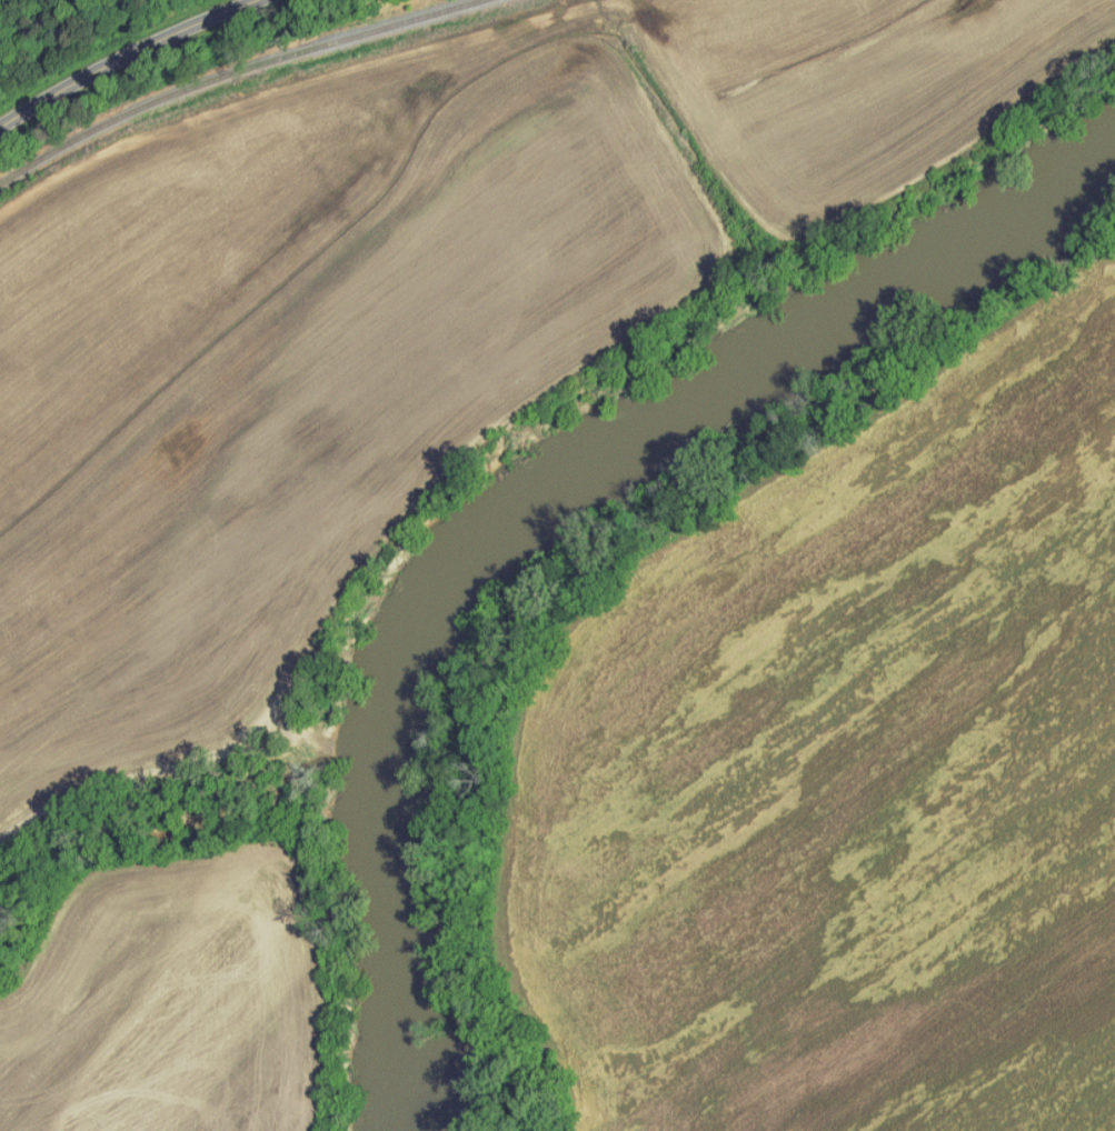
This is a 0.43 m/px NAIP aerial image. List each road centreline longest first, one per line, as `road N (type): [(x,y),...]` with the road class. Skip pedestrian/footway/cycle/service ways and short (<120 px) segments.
road 1 (secondary): [(0,128),(86,76),(255,0)]
road 2 (track): [(0,838),(94,784),(242,744)]
road 3 (track): [(242,744),(276,754),(305,732),(288,718),(242,744)]

